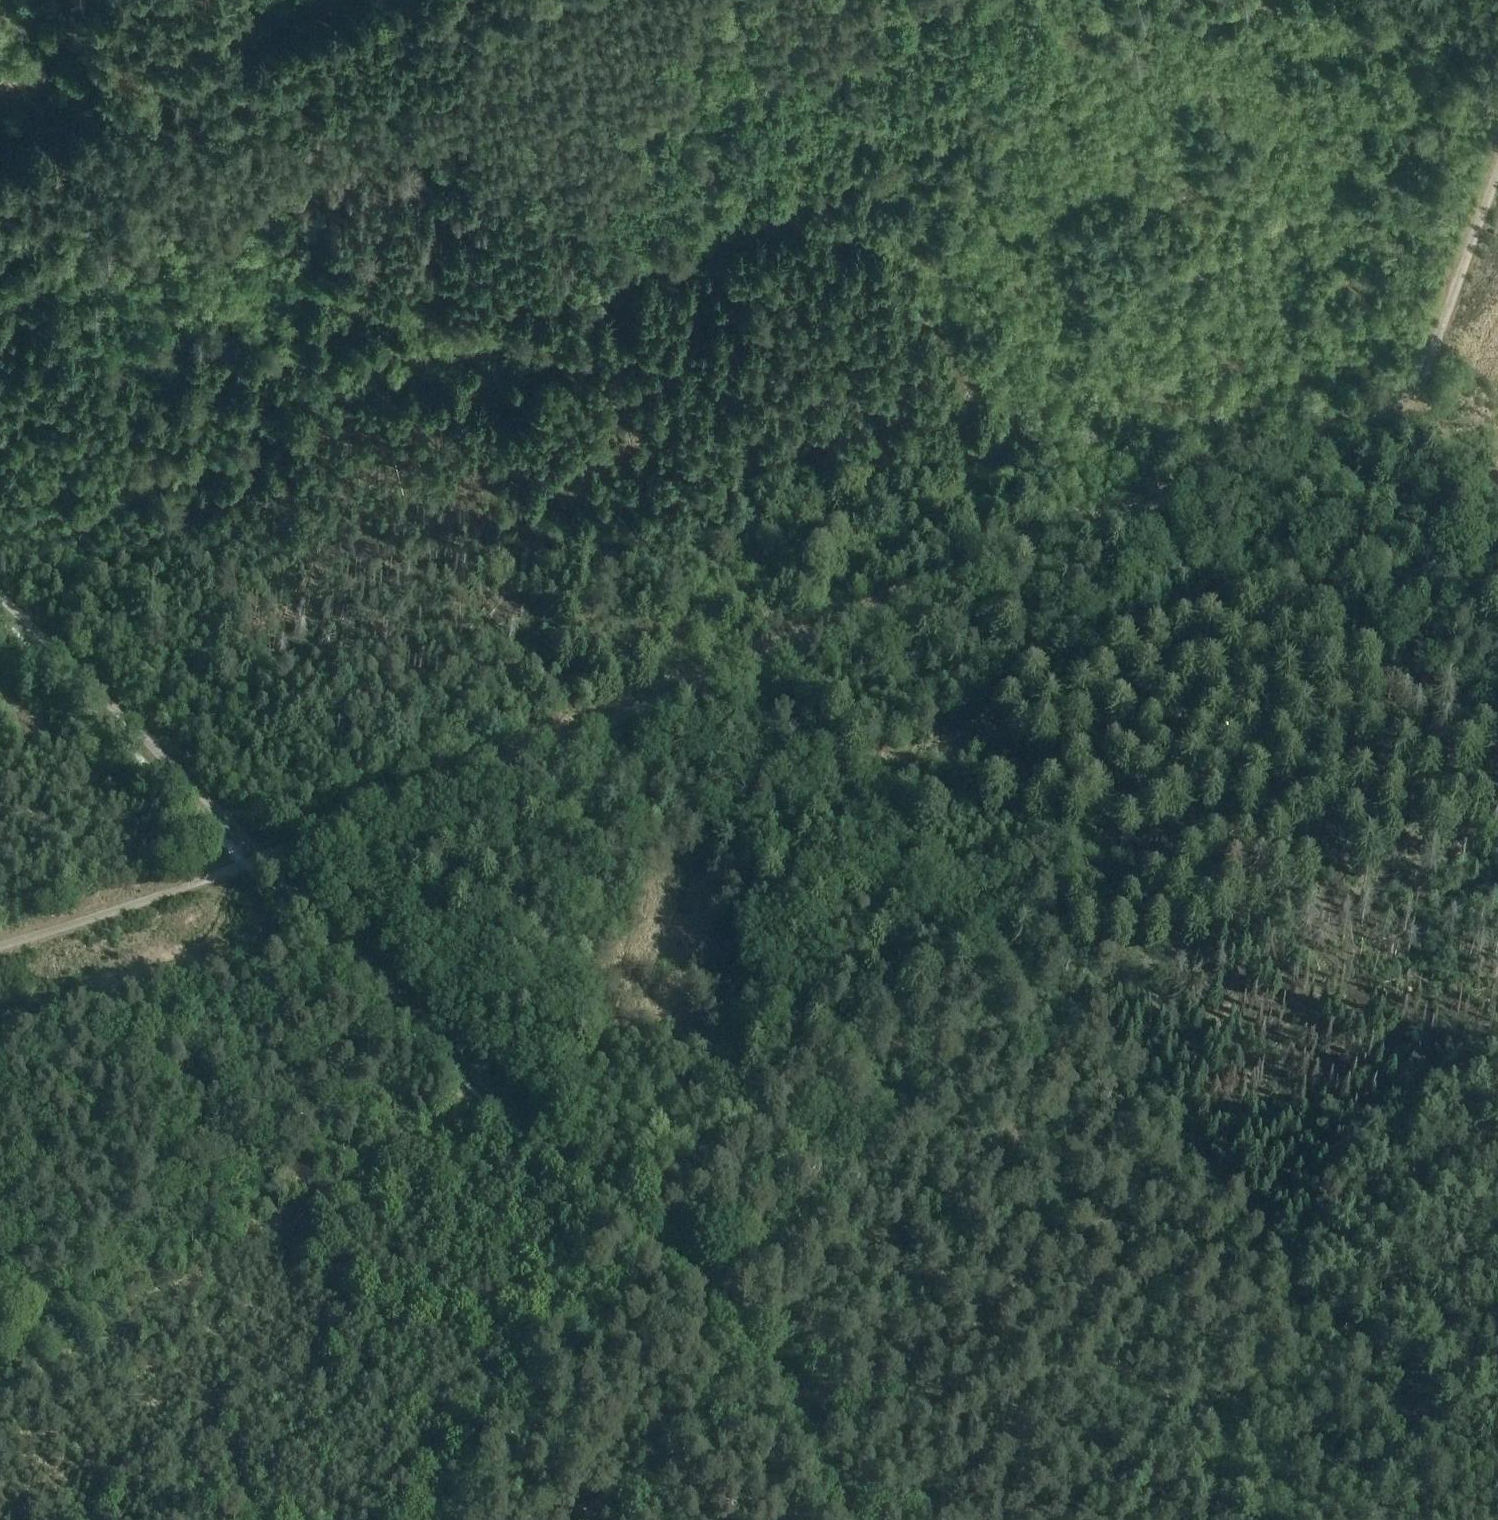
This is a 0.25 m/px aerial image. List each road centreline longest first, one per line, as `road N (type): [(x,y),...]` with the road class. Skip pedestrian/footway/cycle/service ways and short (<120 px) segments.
road 1 (track): [(852,1519),(773,1364),(264,856)]
road 2 (track): [(0,596),(264,856)]
road 3 (unclassified): [(0,946),(264,856)]

